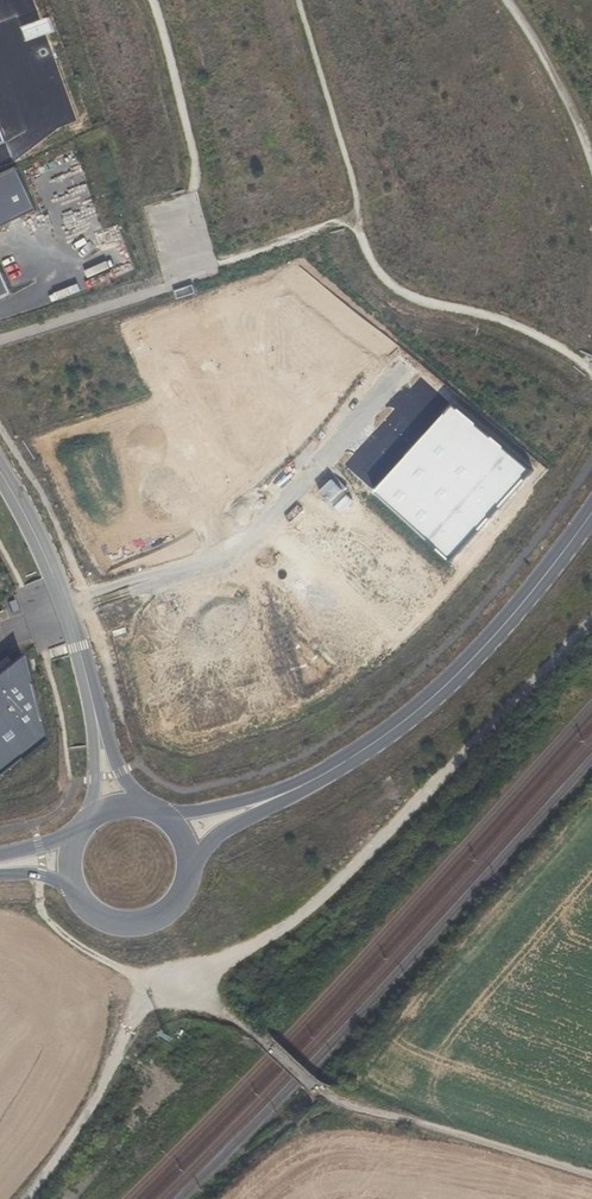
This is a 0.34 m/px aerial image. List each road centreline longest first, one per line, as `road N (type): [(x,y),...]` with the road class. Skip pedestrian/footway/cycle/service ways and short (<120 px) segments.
road 1 (track): [(25,1198),(109,1072),(136,1013),(301,915),(591,620)]
road 2 (track): [(172,987),(255,1031),(336,1099),(591,1176)]
road 3 (tertiary): [(591,513),(493,637),(401,725),(274,800)]
road 4 (residential): [(99,736),(72,630),(0,473)]
road 5 (tertiary): [(75,891),(113,923),(148,922),(177,901),(189,868)]
road 6 (tertiary): [(274,800),(154,811)]

